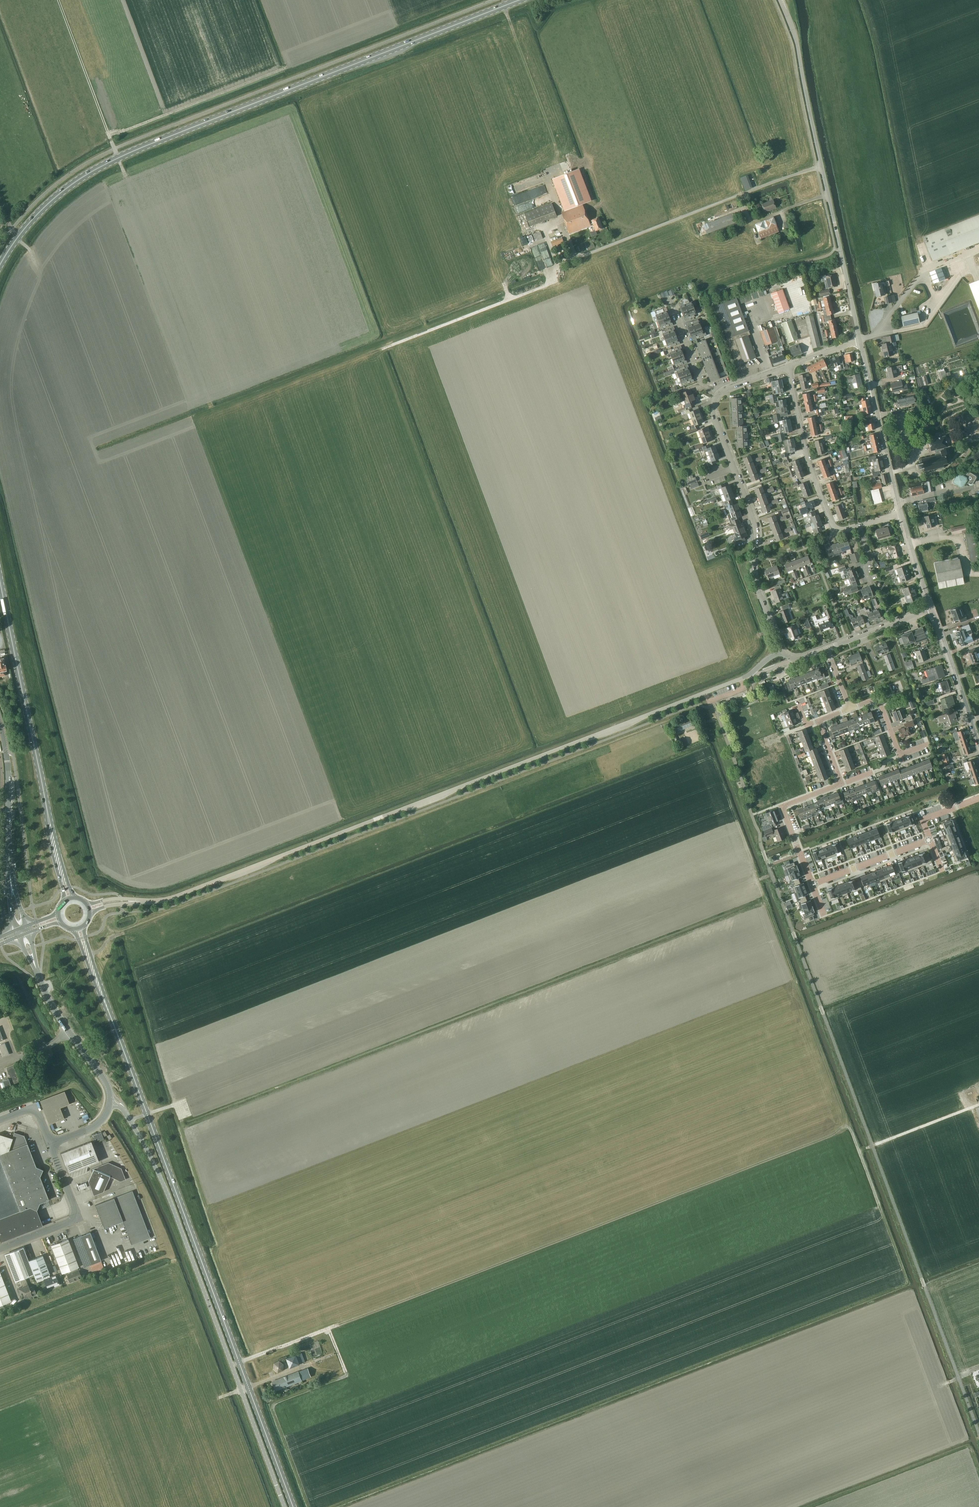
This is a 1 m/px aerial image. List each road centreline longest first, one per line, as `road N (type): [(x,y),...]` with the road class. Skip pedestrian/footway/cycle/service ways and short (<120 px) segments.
road 1 (track): [(336,1325),(849,1126),(858,1151),(978,1104)]
road 2 (residential): [(141,901),(173,897),(741,678),(781,649)]
road 3 (primary): [(0,264),(33,218),(119,157),(520,0)]
road 4 (primary): [(294,1506),(88,955)]
road 5 (unclassified): [(285,1506),(163,1182),(123,1109),(111,1104)]
road 6 (residential): [(861,340),(795,32),(782,0)]
road 7 (track): [(59,0),(109,135),(284,69)]
road 8 (primary): [(62,874),(0,581)]
road 9 (residential): [(781,649),(753,577),(754,520),(714,417),(719,393)]
road 10 (track): [(557,264),(541,288),(381,349)]
road 11 (residential): [(790,366),(808,455),(834,526),(860,525)]
road 12 (residential): [(901,514),(861,340)]
road 13 (unclassified): [(111,1104),(108,1084),(70,1035),(34,962)]
road 14 (tertiary): [(0,721),(11,883)]
road 15 (unclassified): [(51,1144),(78,1218),(0,1248)]
road 16 (residential): [(978,744),(932,609)]
road 17 (track): [(148,1114),(179,1104),(209,1206)]
road 18 (residential): [(813,884),(930,839)]

